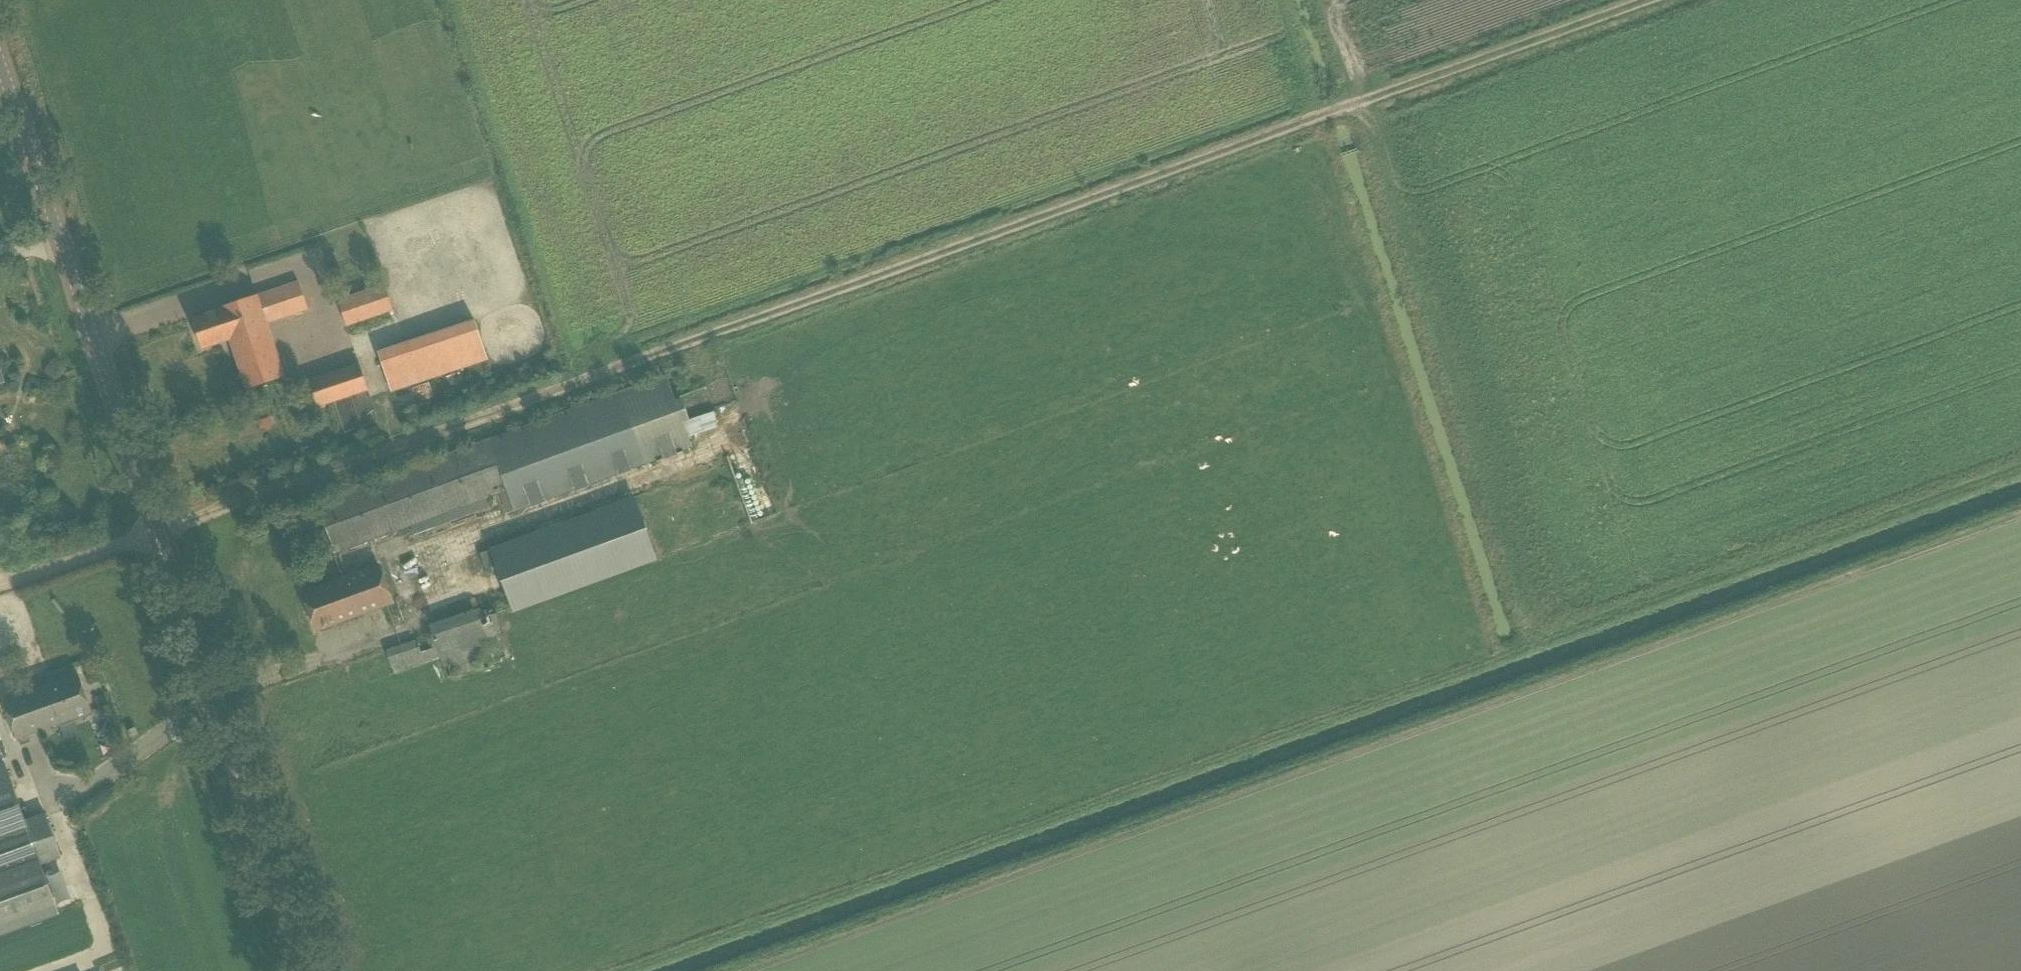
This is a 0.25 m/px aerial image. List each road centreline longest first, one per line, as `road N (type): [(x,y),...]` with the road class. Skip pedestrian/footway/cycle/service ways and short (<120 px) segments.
road 1 (track): [(1669,0),(0,588)]
road 2 (tertiary): [(310,970),(0,61)]

